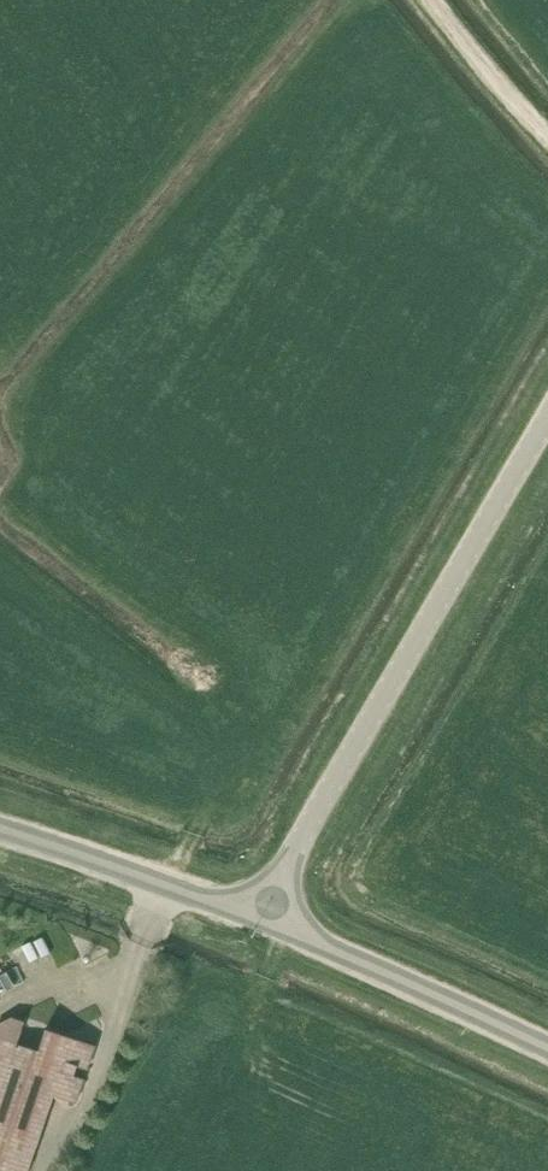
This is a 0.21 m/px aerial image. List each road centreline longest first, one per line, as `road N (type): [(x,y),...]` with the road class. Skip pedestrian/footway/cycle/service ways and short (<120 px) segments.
road 1 (tertiary): [(266,921),(294,850),(547,419)]
road 2 (tertiary): [(547,1047),(266,921)]
road 3 (tertiary): [(266,921),(0,829)]
road 4 (track): [(431,0),(547,133)]

